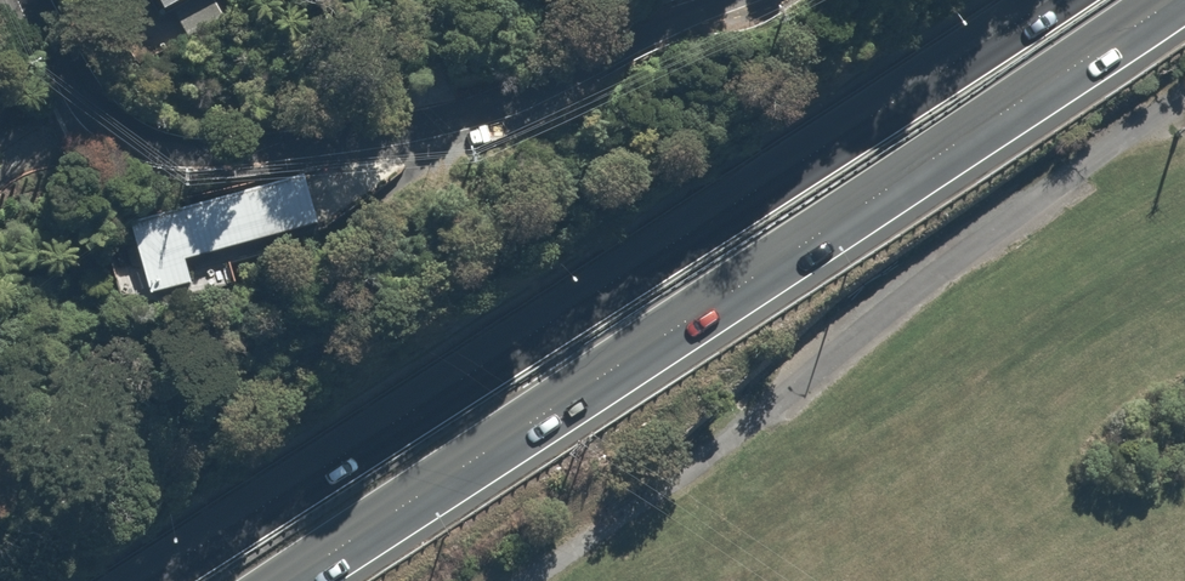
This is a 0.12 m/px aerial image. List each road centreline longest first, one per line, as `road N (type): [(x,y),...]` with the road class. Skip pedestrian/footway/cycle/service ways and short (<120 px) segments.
road 1 (trunk): [(151,580),(1033,0)]
road 2 (trunk): [(1168,0),(289,580)]
road 3 (residential): [(14,0),(54,79),(99,117),(178,175),(240,179),(295,151),(446,117),(724,0)]

